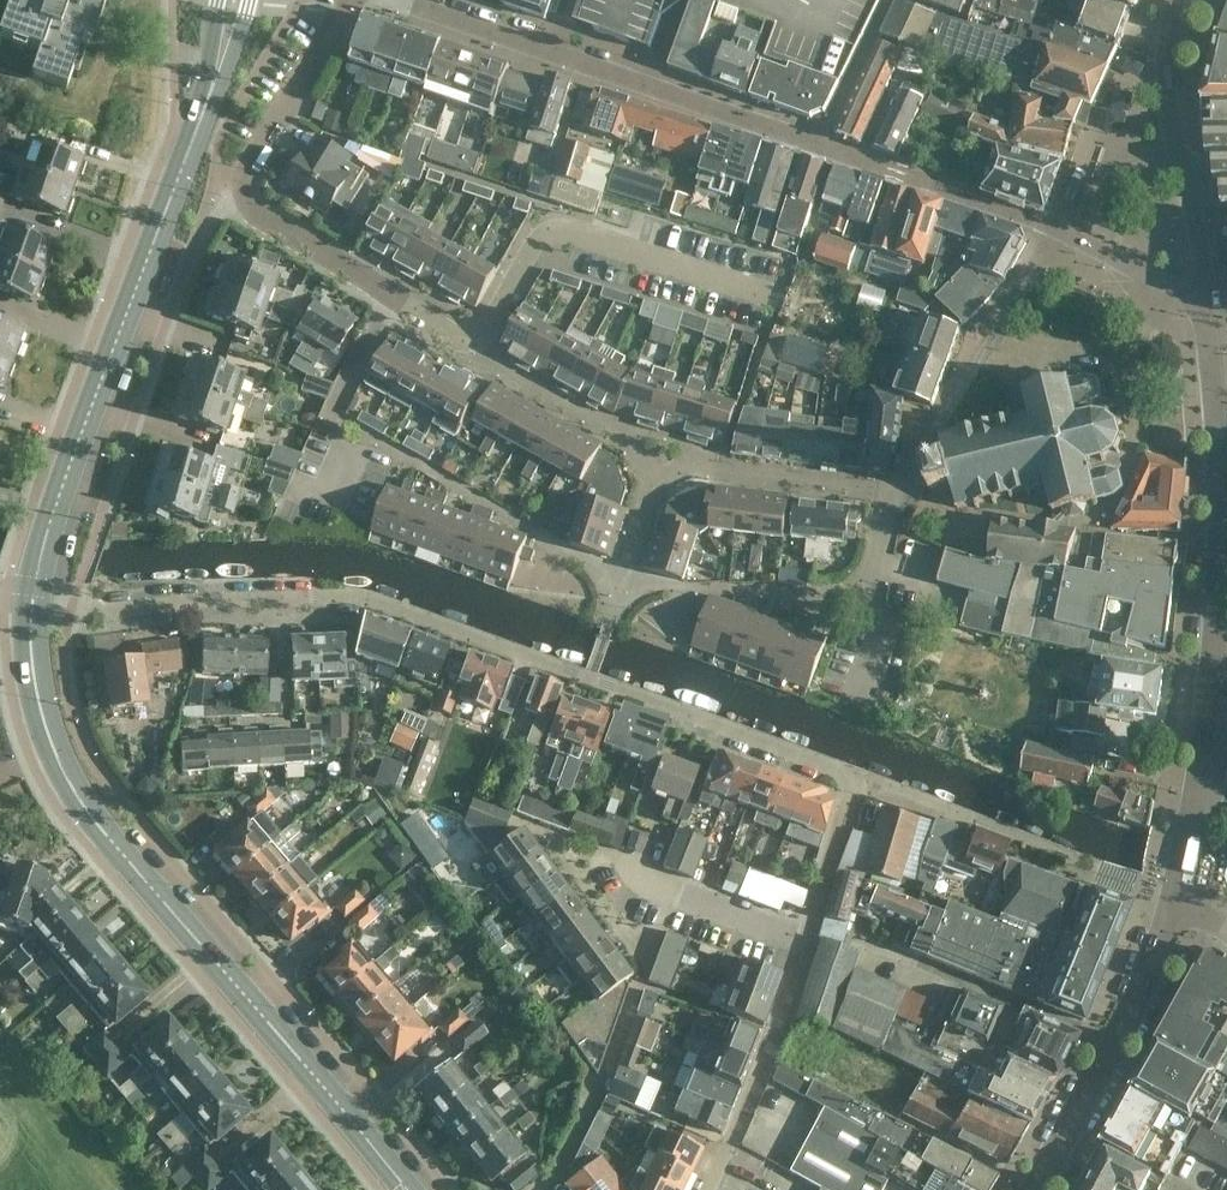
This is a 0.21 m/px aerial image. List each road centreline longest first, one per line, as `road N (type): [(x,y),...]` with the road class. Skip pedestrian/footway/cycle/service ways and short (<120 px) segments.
road 1 (residential): [(89,613),(247,596),(363,596),(857,775)]
road 2 (residential): [(386,0),(1045,227)]
road 3 (primary): [(32,615),(51,521),(212,86),(234,0)]
road 4 (primary): [(406,1189),(75,795),(53,751)]
road 5 (residential): [(1223,437),(1215,646),(1175,897)]
road 6 (residential): [(855,597),(873,572),(897,496),(1045,227)]
road 7 (residential): [(387,298),(247,198),(251,165),(351,0)]
road 8 (residential): [(1034,1189),(1126,1016),(1175,897)]
road 9 (residential): [(1165,0),(1161,68),(1204,302)]
road 10 (residential): [(1100,869),(857,775)]
road 11 (residential): [(711,1189),(765,1069),(802,947)]
road 12 (residential): [(802,947),(597,861)]
road 13 (residential): [(327,499),(346,455),(337,421),(387,298)]
road 14 (residential): [(802,947),(857,775)]
road 15 (residential): [(1204,302),(1045,227)]
road 16 (primary): [(53,751),(32,661),(32,615)]
road 17 (residential): [(1223,437),(1204,302)]

